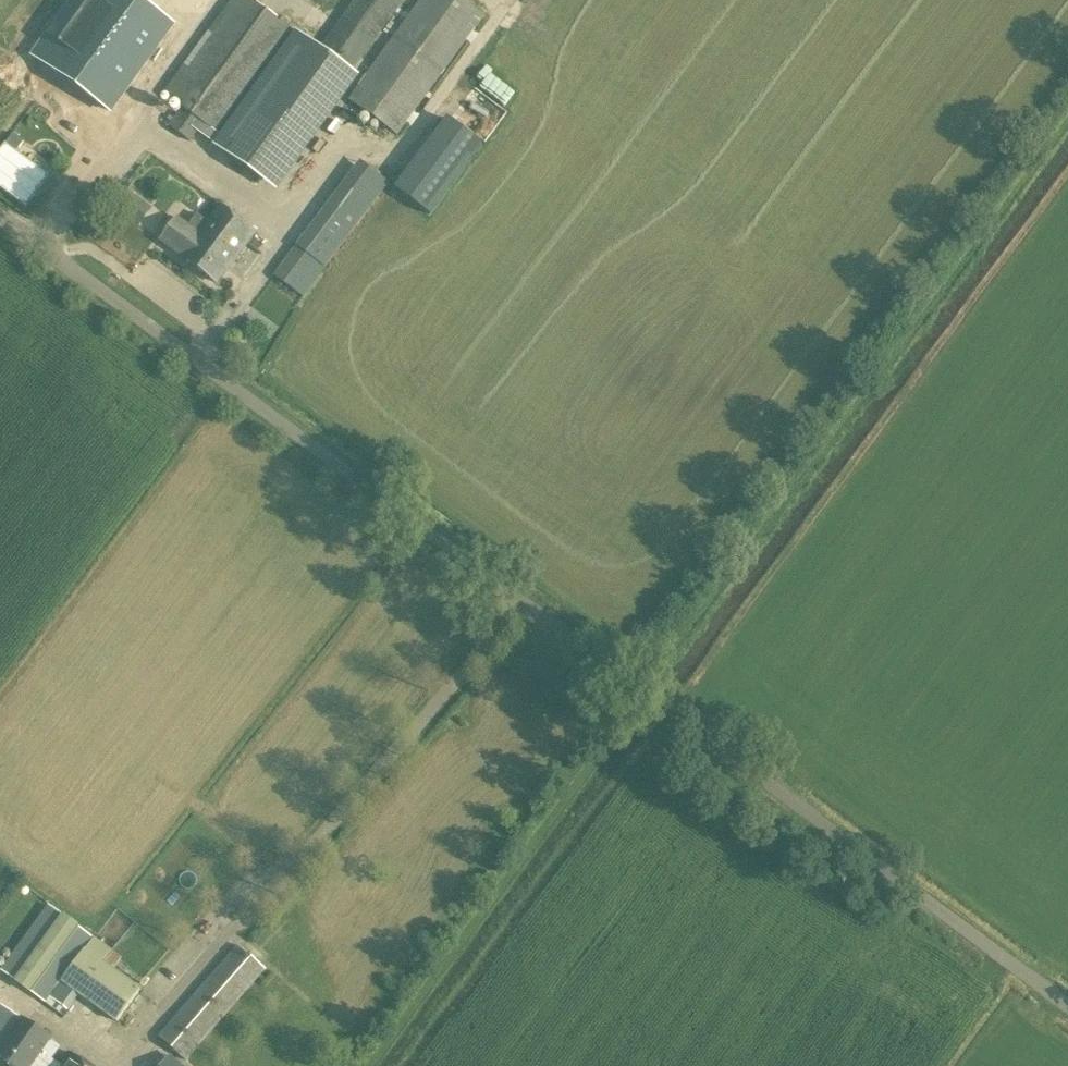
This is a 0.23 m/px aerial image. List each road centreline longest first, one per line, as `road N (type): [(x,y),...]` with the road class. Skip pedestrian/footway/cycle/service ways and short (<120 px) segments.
road 1 (unclassified): [(1067,1007),(0,217)]

